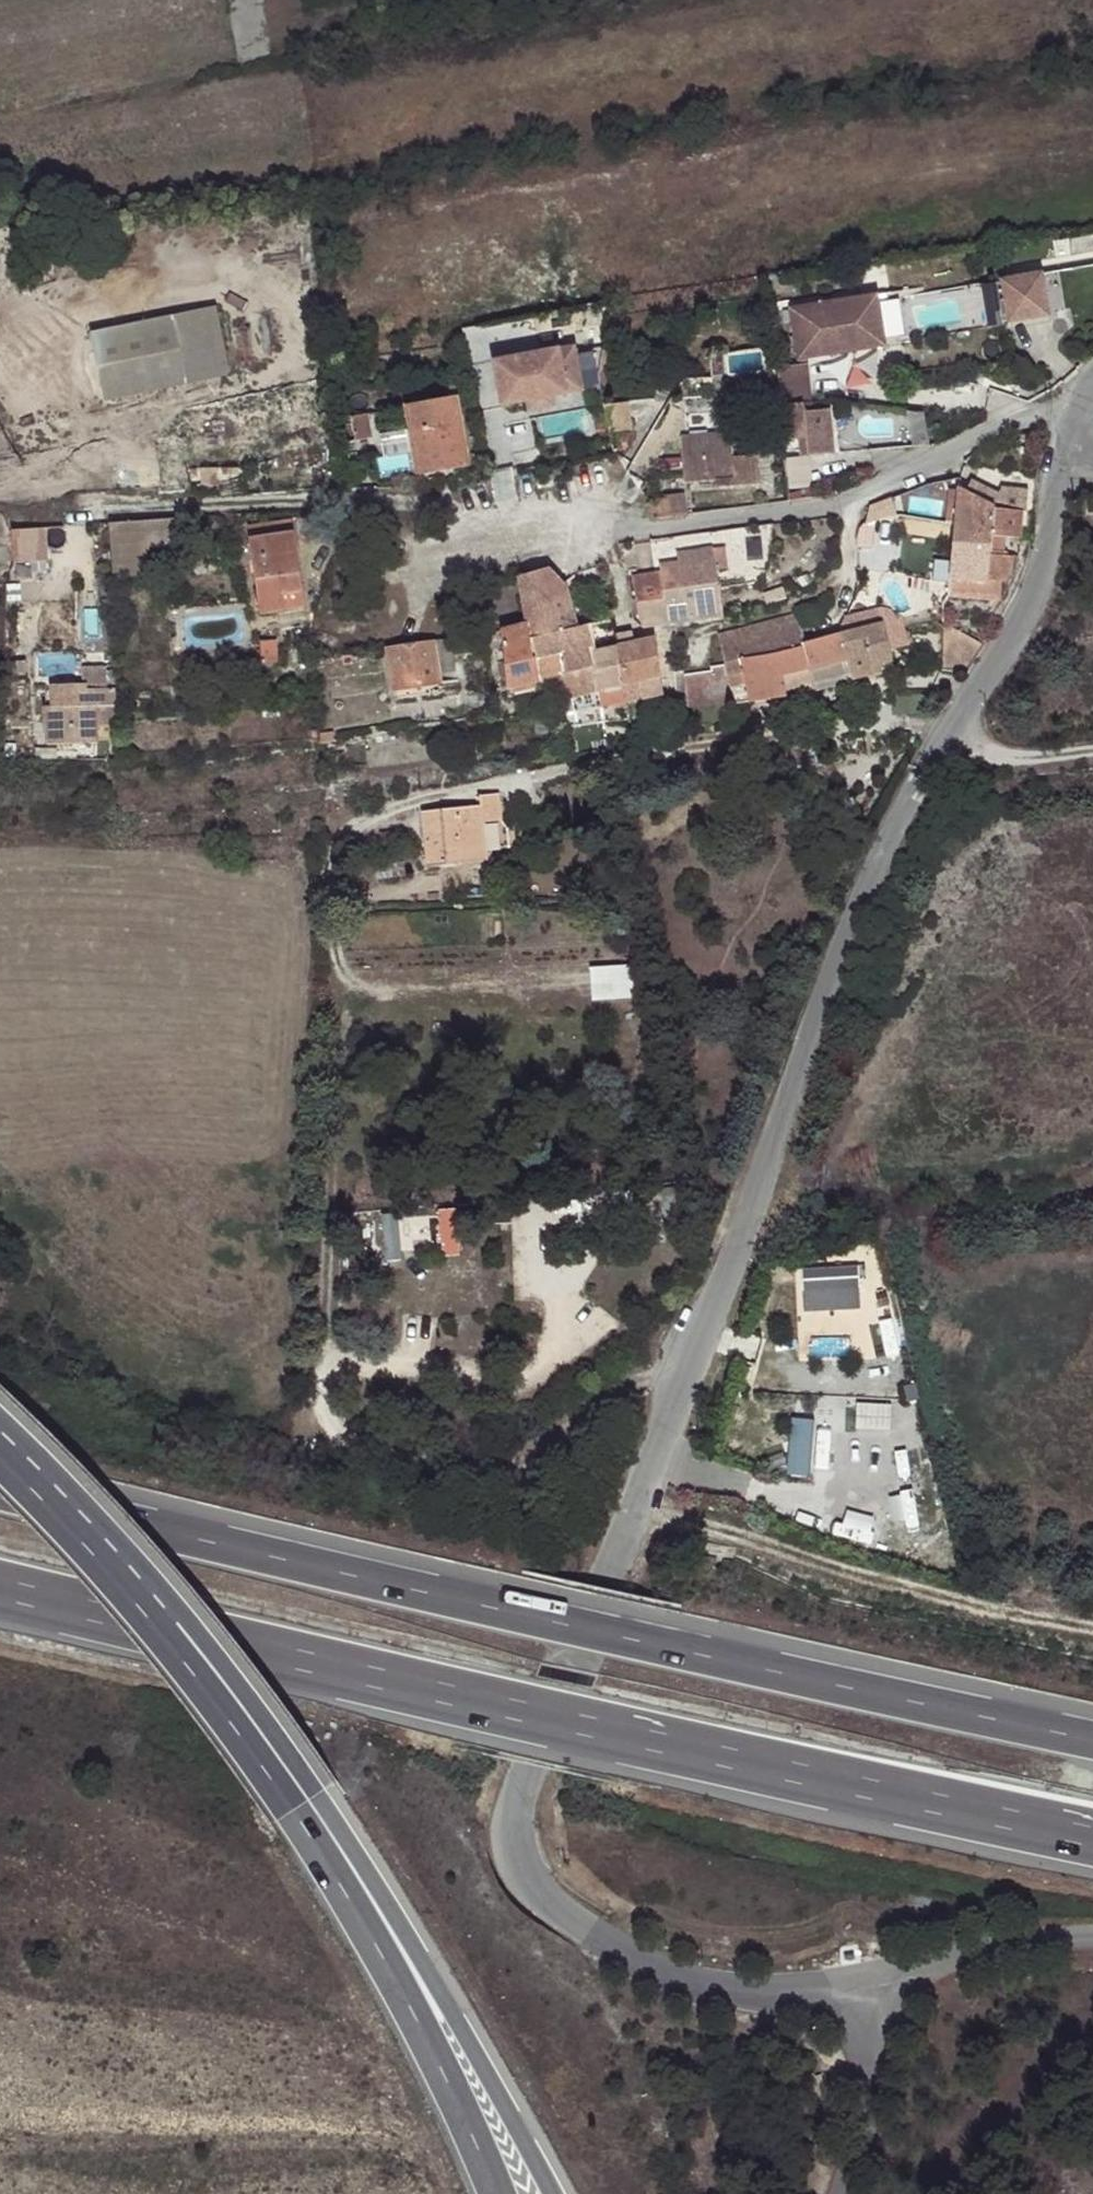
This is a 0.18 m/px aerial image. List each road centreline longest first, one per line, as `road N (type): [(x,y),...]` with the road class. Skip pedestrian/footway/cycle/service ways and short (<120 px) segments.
road 1 (unclassified): [(1059,457),(1026,606),(919,776),(842,946),(514,1825),(528,1878),(624,1948),(734,1989),(849,1985)]
road 2 (motorway): [(1092,1740),(306,1565),(0,1488)]
road 3 (motorway): [(0,1587),(1092,1837)]
road 4 (motorway): [(551,2193),(454,2014),(275,1732),(132,1579)]
road 5 (motorway): [(498,2193),(473,2130),(388,1971),(132,1579)]
road 6 (track): [(638,1506),(964,1604),(1092,1629)]
road 7 (residential): [(79,527),(95,513),(345,500),(491,521)]
road 8 (residential): [(491,521),(621,534),(853,499)]
road 9 (unclassified): [(1092,1932),(1011,1939),(849,1985)]
road 10 (residential): [(853,499),(1015,421),(1067,417)]
road 11 (unclassified): [(849,1985),(870,2089),(841,2193)]
road 12 (motorway): [(132,1579),(0,1436)]
road 13 (residential): [(409,621),(429,578),(491,521)]

